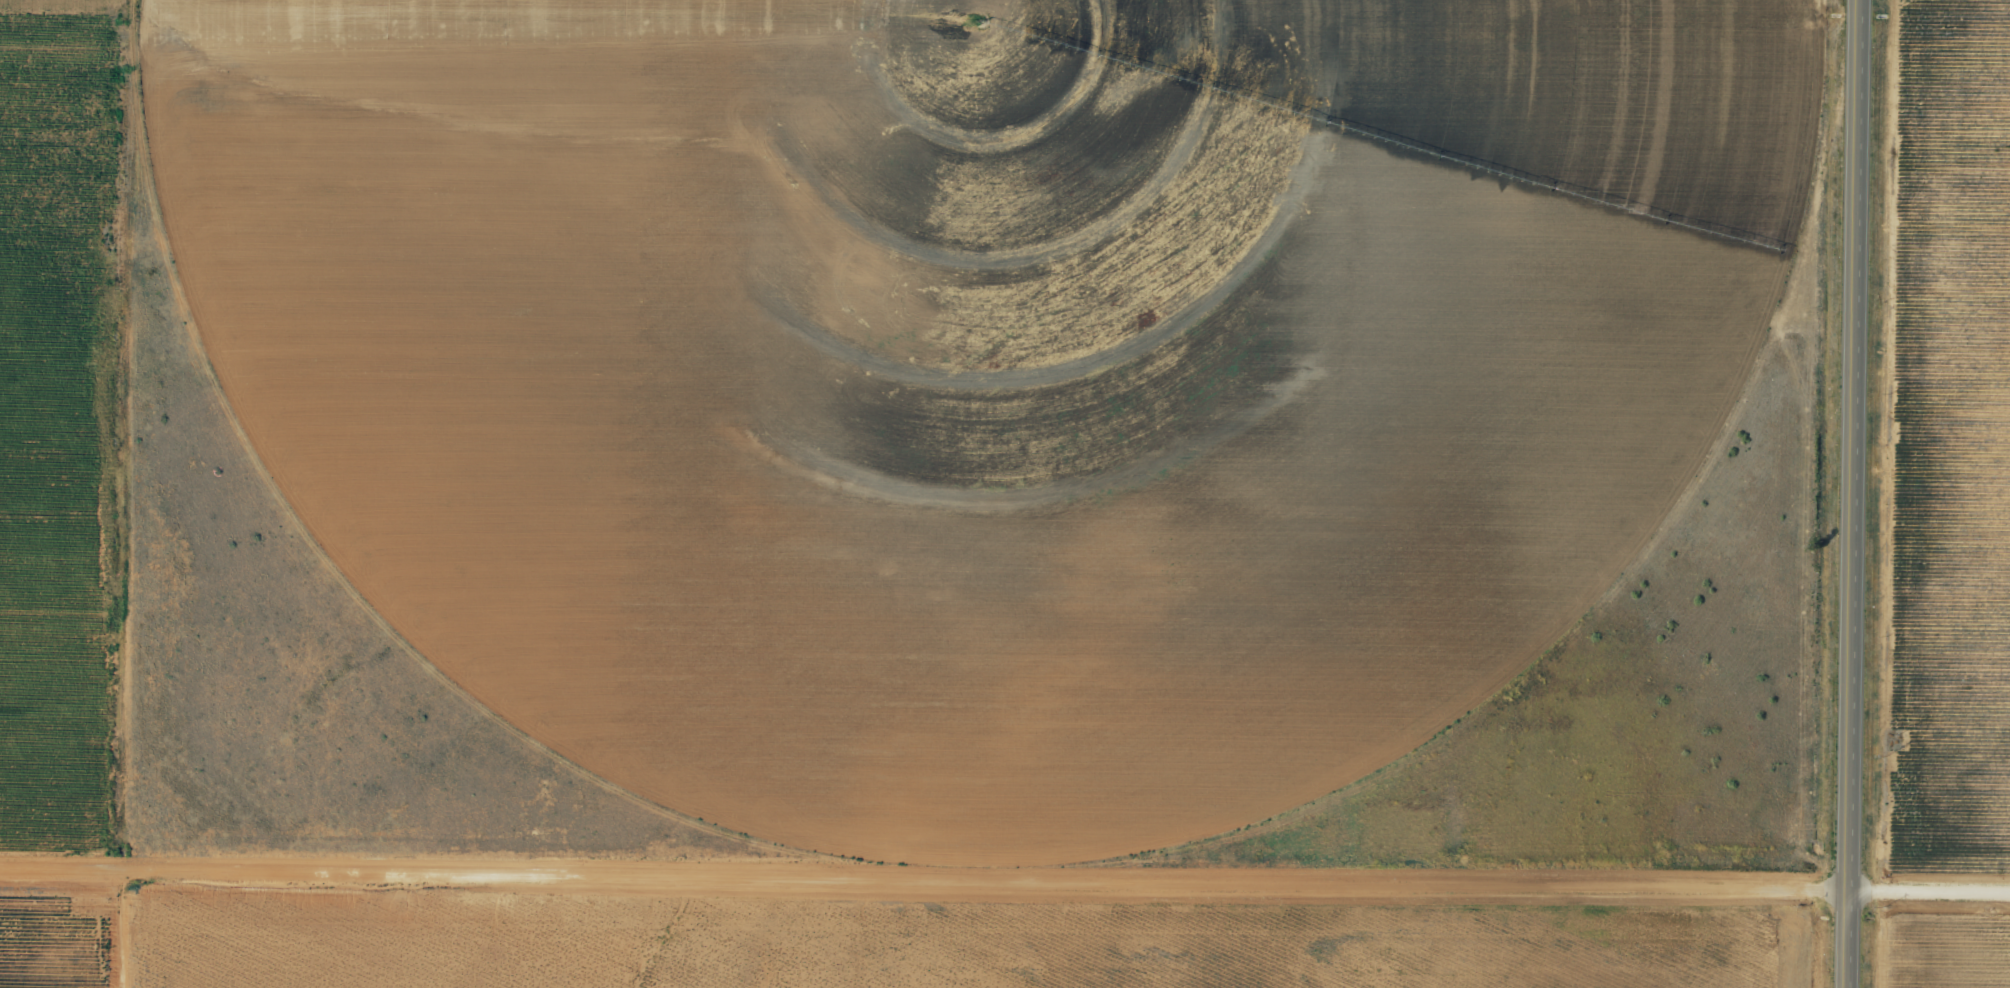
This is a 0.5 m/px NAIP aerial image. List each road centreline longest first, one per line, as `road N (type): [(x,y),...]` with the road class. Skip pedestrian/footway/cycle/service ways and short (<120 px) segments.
road 1 (residential): [(1860,898),(0,869)]
road 2 (primary): [(1859,987),(1873,0)]
road 3 (residential): [(155,987),(161,0)]
road 4 (residential): [(2009,900),(1860,898)]

